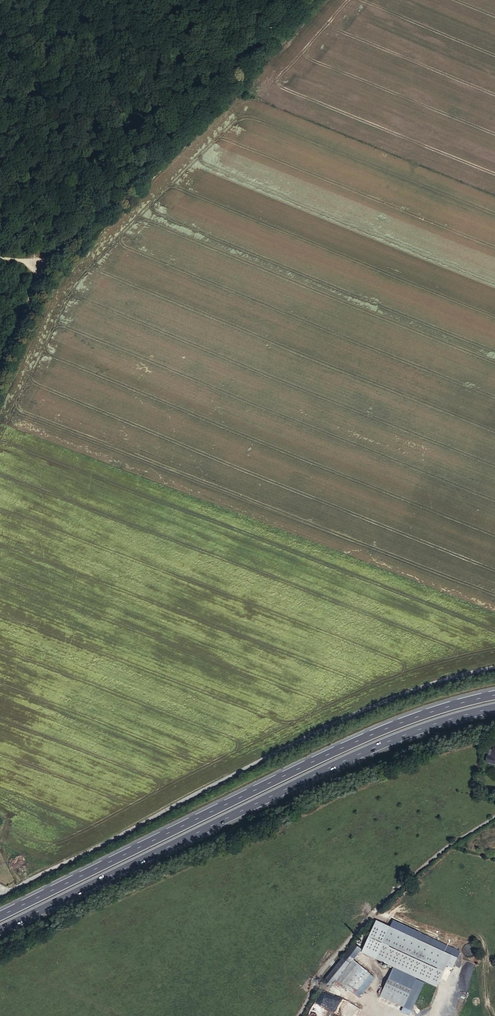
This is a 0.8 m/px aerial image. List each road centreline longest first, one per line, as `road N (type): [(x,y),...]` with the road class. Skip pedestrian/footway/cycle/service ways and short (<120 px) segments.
road 1 (trunk): [(494,695),(349,744),(0,916)]
road 2 (trunk): [(0,929),(354,755),(494,708)]
road 3 (unclassified): [(494,668),(448,678),(322,729),(0,888)]
road 4 (track): [(301,0),(42,264),(0,361)]
road 5 (residential): [(296,1015),(381,902),(494,817)]

